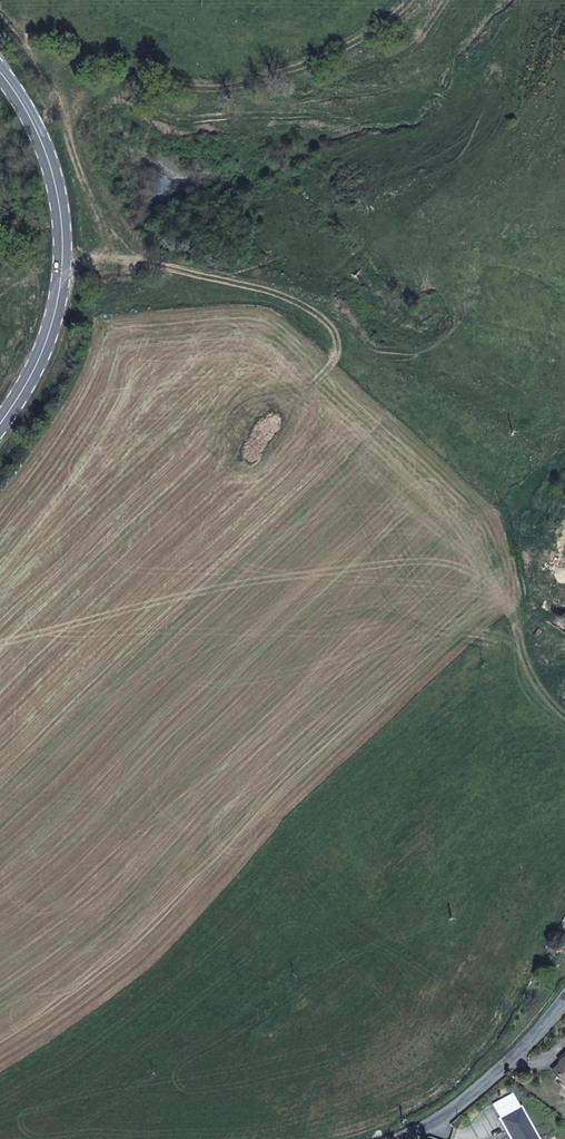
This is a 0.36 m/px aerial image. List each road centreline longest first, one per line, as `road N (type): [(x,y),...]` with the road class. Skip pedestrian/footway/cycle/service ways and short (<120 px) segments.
road 1 (secondary): [(0,72),(52,164),(63,272),(51,329),(0,424)]
road 2 (unclassified): [(564,998),(489,1087),(418,1138)]

